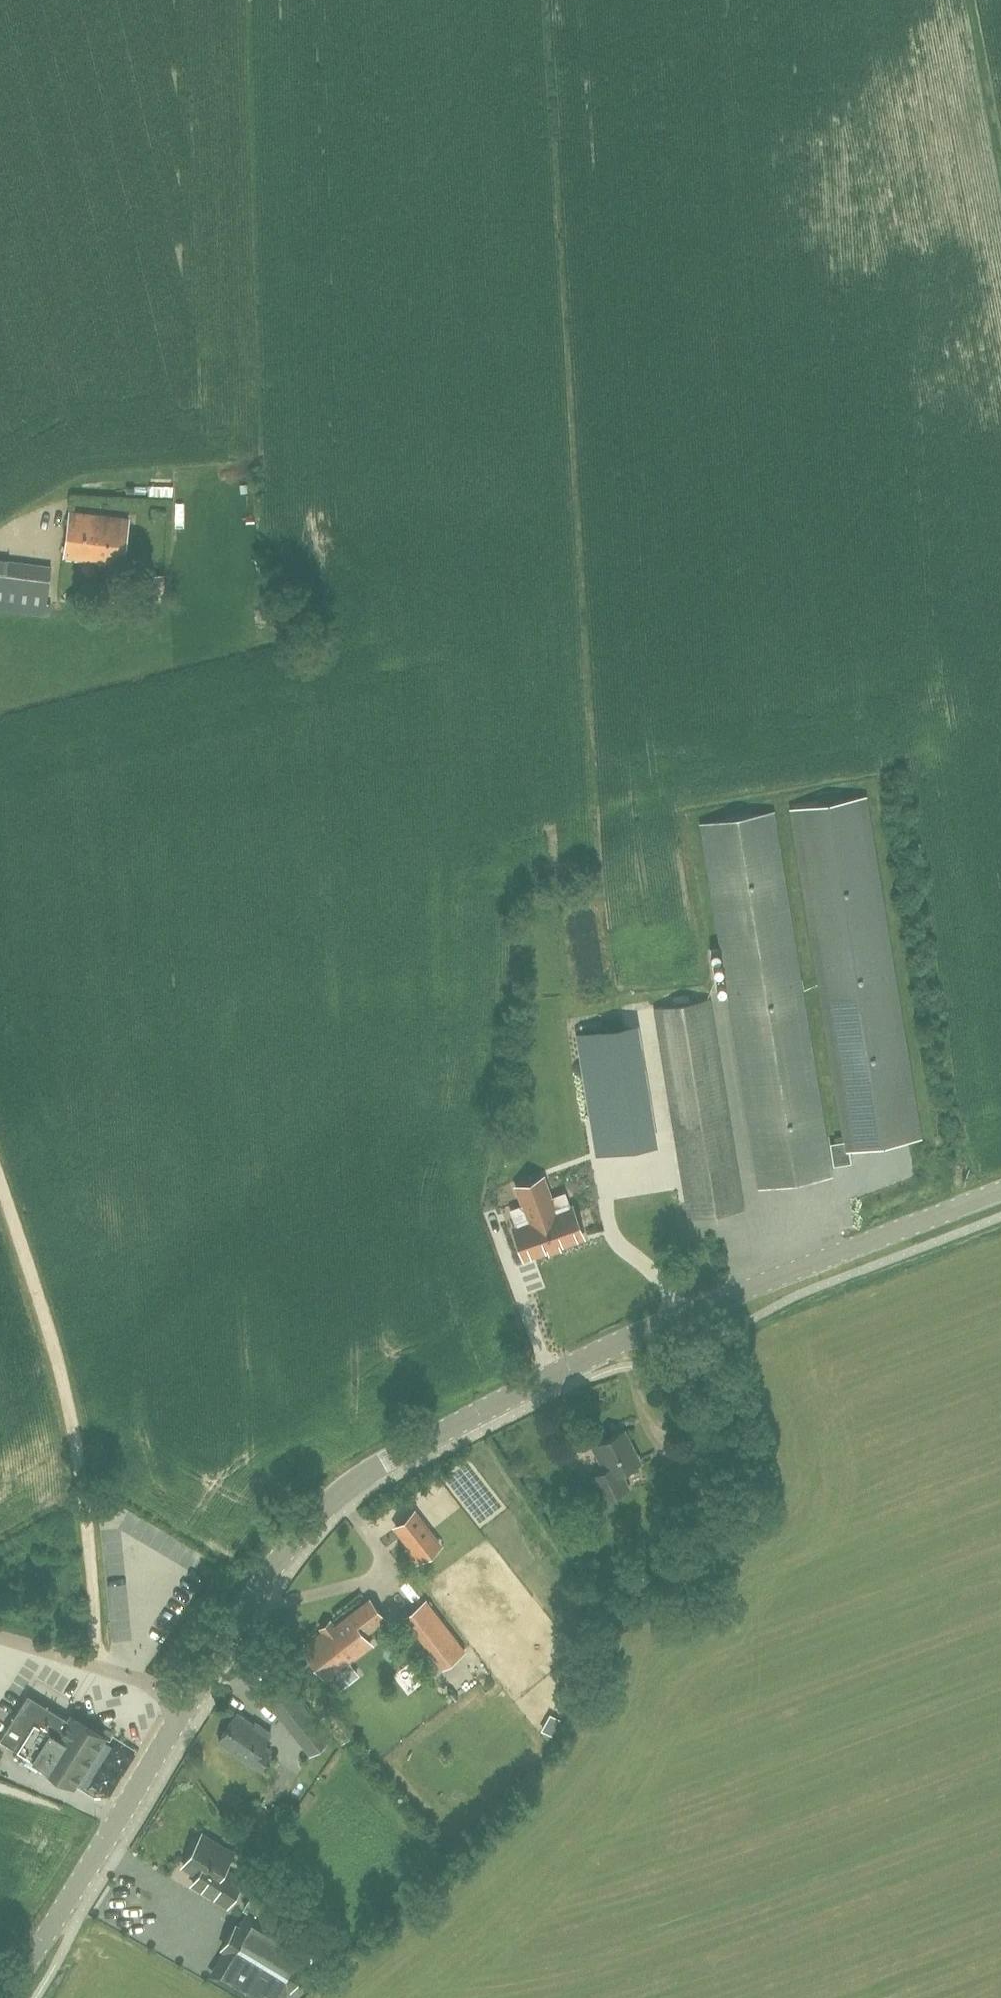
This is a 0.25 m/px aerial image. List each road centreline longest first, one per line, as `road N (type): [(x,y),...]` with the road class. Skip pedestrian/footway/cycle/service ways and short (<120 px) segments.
road 1 (tertiary): [(194,1700),(292,1540),(391,1459),(723,1302),(1000,1194)]
road 2 (tertiary): [(7,1997),(194,1700)]
road 3 (unclassified): [(194,1700),(0,1641)]

